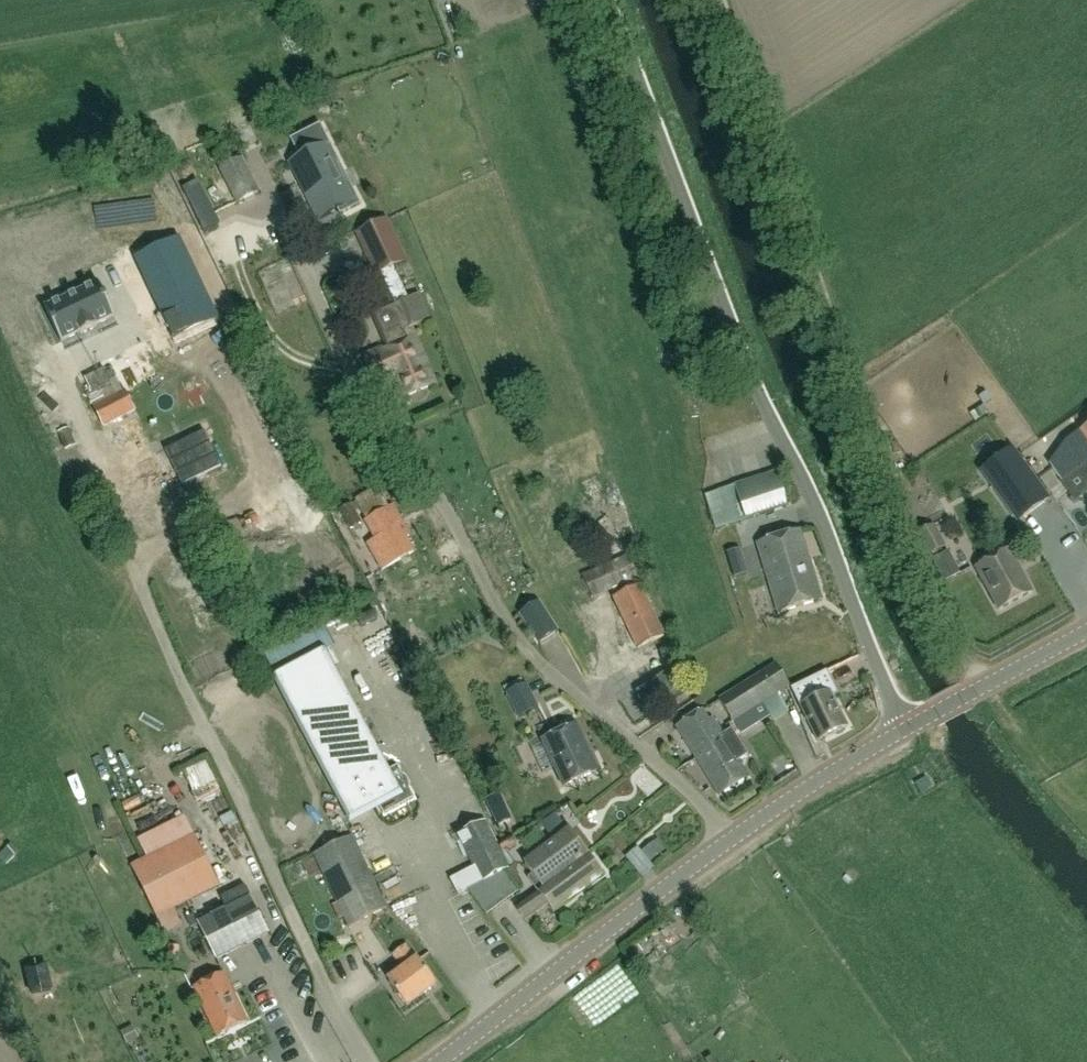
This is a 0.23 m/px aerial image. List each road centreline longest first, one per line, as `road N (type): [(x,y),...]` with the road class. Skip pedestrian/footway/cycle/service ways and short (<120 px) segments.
road 1 (unclassified): [(904,729),(763,414),(602,0)]
road 2 (unclassified): [(365,1061),(138,582),(147,548),(183,534)]
road 3 (unclassified): [(728,849),(694,799),(553,679),(501,618),(391,429)]
road 4 (tertiary): [(433,1061),(728,849)]
road 5 (tertiary): [(728,849),(817,775),(904,729)]
road 6 (tertiary): [(904,729),(1086,634)]

